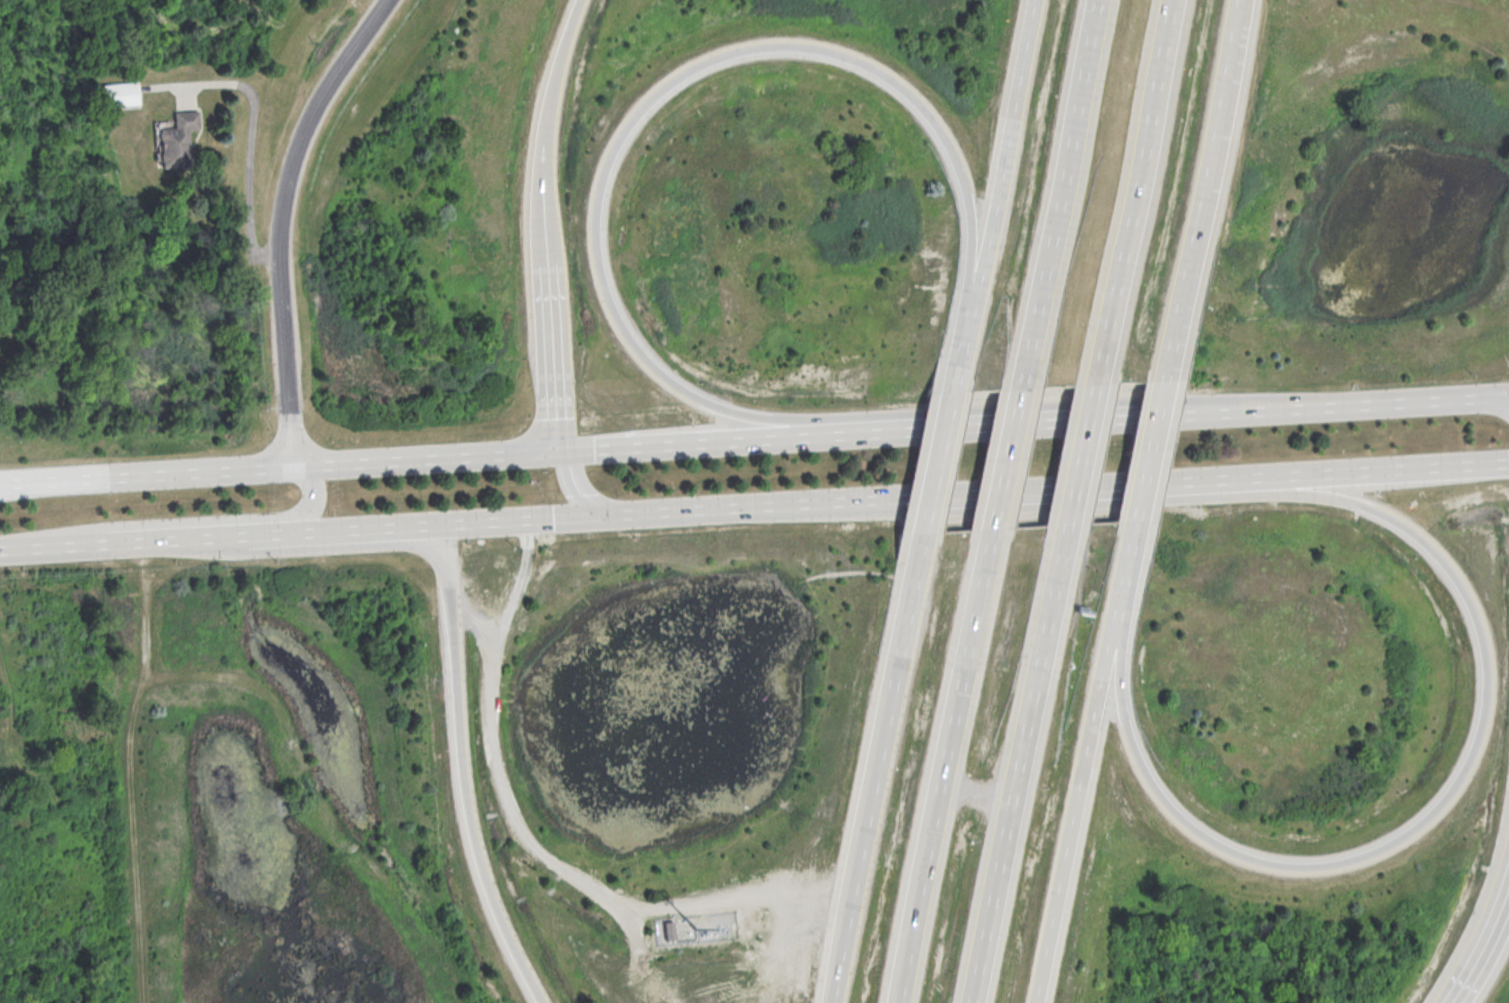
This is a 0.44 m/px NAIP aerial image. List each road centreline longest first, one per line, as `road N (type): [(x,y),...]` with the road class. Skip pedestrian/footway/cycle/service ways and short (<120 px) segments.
road 1 (motorway): [(1159,414),(754,418),(681,389),(625,332),(597,257),(603,177),(642,107),(706,61),(763,46),(840,54),(907,93),(945,140),(968,218),(952,383)]
road 2 (motorway): [(904,499),(1298,492),(1376,506),(1441,551),(1481,620),(1490,698),(1465,774),(1426,820),(1355,857),(1275,862),(1218,843),(1157,791),(1129,738),(1120,699),(1123,574)]
road 3 (secondary): [(904,499),(1508,464)]
road 4 (secondary): [(1159,414),(558,449)]
road 5 (secondary): [(558,449),(0,481)]
road 6 (residential): [(296,464),(282,337),(285,214),(314,120),(391,0)]
road 7 (motorway): [(445,526),(467,798),(486,882),(540,1002)]
road 8 (motorway): [(971,1002),(1066,539)]
road 9 (motorway): [(989,540),(895,1002)]
road 10 (motorway): [(1034,1002),(1130,544)]
road 11 (secondary): [(445,526),(869,501)]
road 12 (motorway): [(1094,394),(1171,0)]
road 13 (motorway): [(1101,0),(1020,390)]
road 14 (motorway): [(1032,0),(952,383)]
road 15 (secondary): [(0,552),(90,527),(299,515),(314,490),(296,464)]
road 16 (motorway): [(1172,334),(1235,0)]
road 17 (motorway): [(893,690),(831,1002)]
road 18 (secondary): [(1508,394),(1219,411)]
road 19 (motorway): [(584,0),(547,139),(546,181)]
road 20 (motorway): [(550,268),(558,449)]
road 21 (motorway): [(924,533),(893,690)]
road 22 (secondary): [(290,535),(445,526)]
road 23 (motorway): [(1130,544),(1161,393)]
road 24 (motorway): [(1020,390),(989,540)]
road 25 (motorway): [(952,383),(924,533)]
road 26 (track): [(0,640),(22,787)]
road 27 (motorway): [(1066,539),(1094,394)]
road 28 (motorway): [(1450,1002),(1508,886)]

